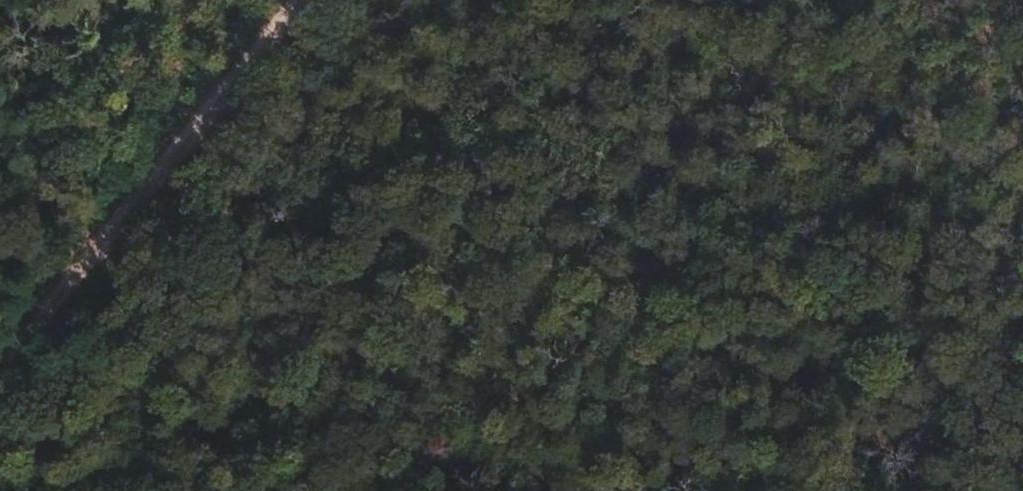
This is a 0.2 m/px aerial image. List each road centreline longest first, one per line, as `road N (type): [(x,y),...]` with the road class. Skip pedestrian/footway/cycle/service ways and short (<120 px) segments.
road 1 (unclassified): [(0,385),(311,0)]

